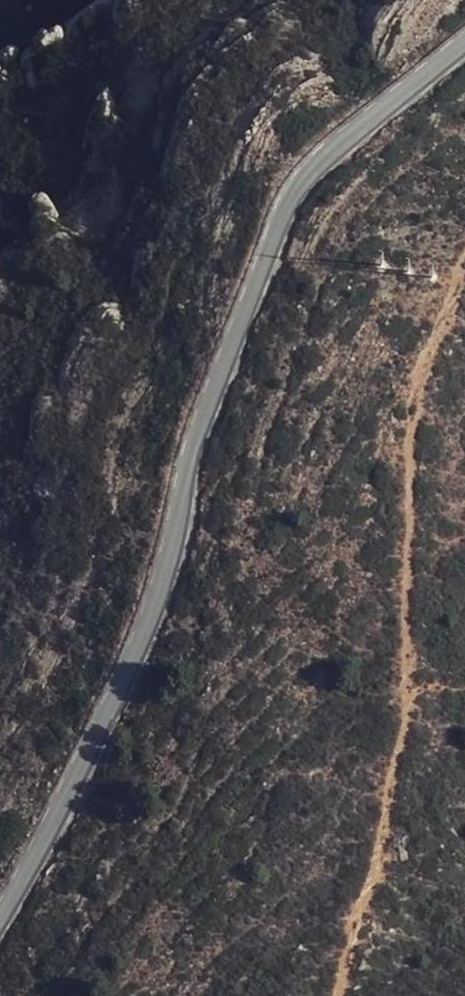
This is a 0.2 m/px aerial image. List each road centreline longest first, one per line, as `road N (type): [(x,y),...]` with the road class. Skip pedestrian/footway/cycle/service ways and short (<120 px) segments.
road 1 (tertiary): [(0,919),(150,625),(199,430),(288,202),(319,163),(464,46)]
road 2 (track): [(336,995),(390,717),(419,386),(464,264)]

